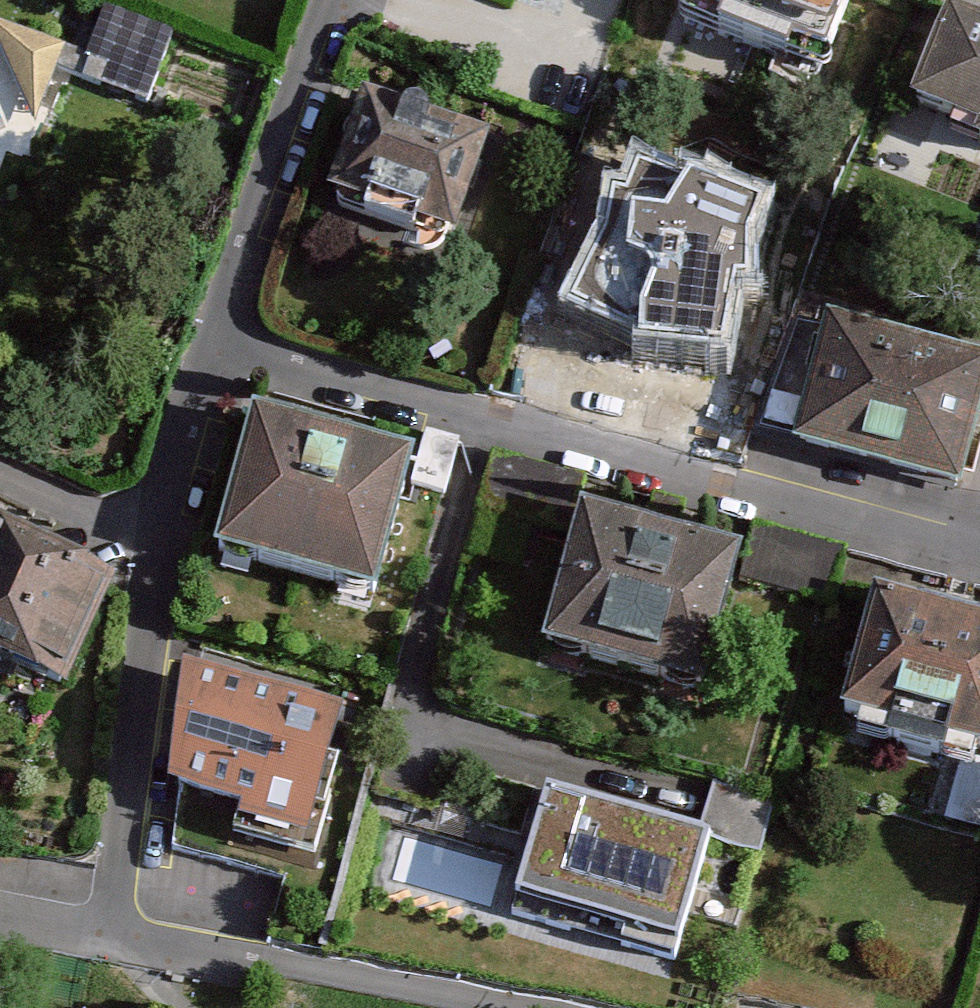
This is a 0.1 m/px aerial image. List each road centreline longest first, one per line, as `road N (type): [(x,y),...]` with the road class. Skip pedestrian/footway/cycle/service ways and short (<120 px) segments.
road 1 (residential): [(226,340),(979,557)]
road 2 (residential): [(112,932),(163,527),(226,340)]
road 3 (residential): [(112,932),(491,1007)]
road 4 (residential): [(226,340),(343,0)]

